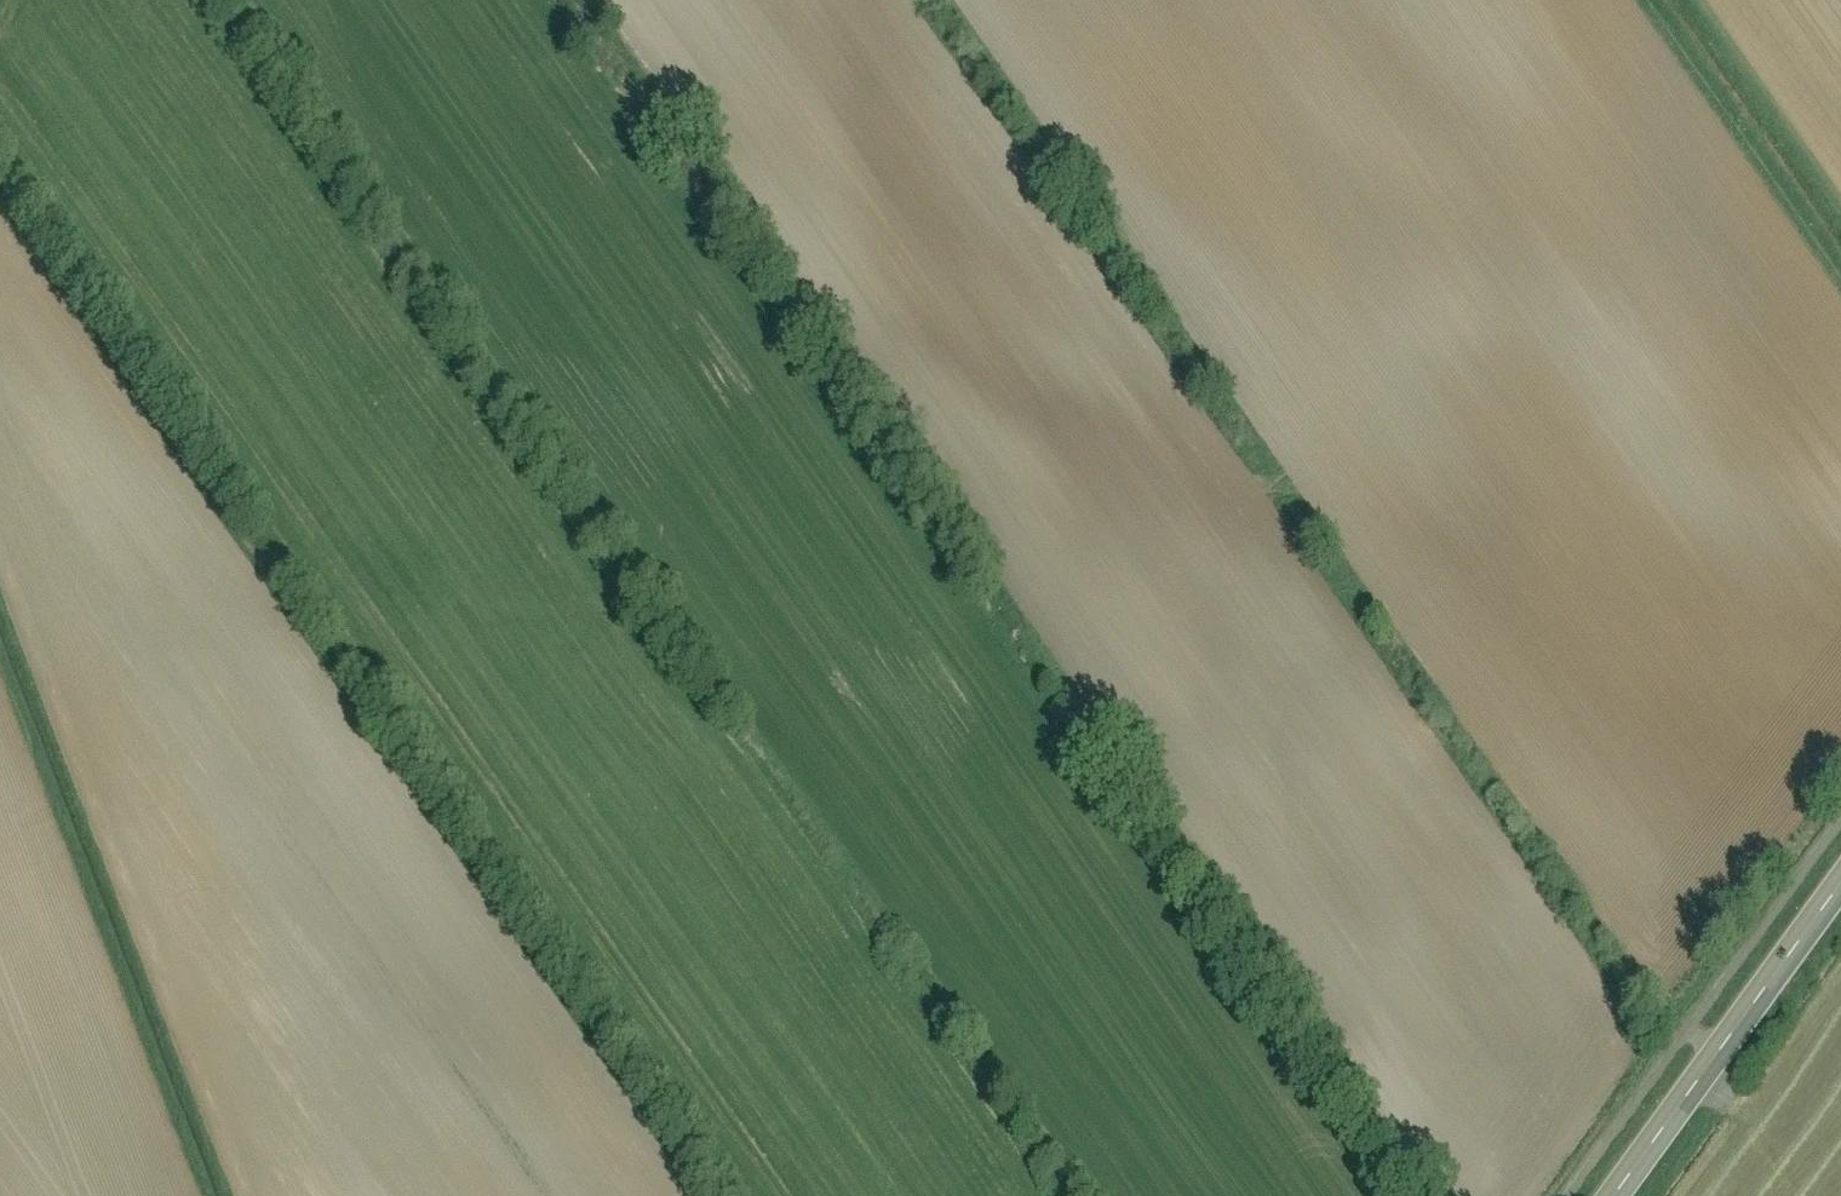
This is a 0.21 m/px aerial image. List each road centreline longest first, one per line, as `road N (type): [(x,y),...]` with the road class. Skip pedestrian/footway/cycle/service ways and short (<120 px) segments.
road 1 (secondary): [(1614,1195),(1840,883)]

